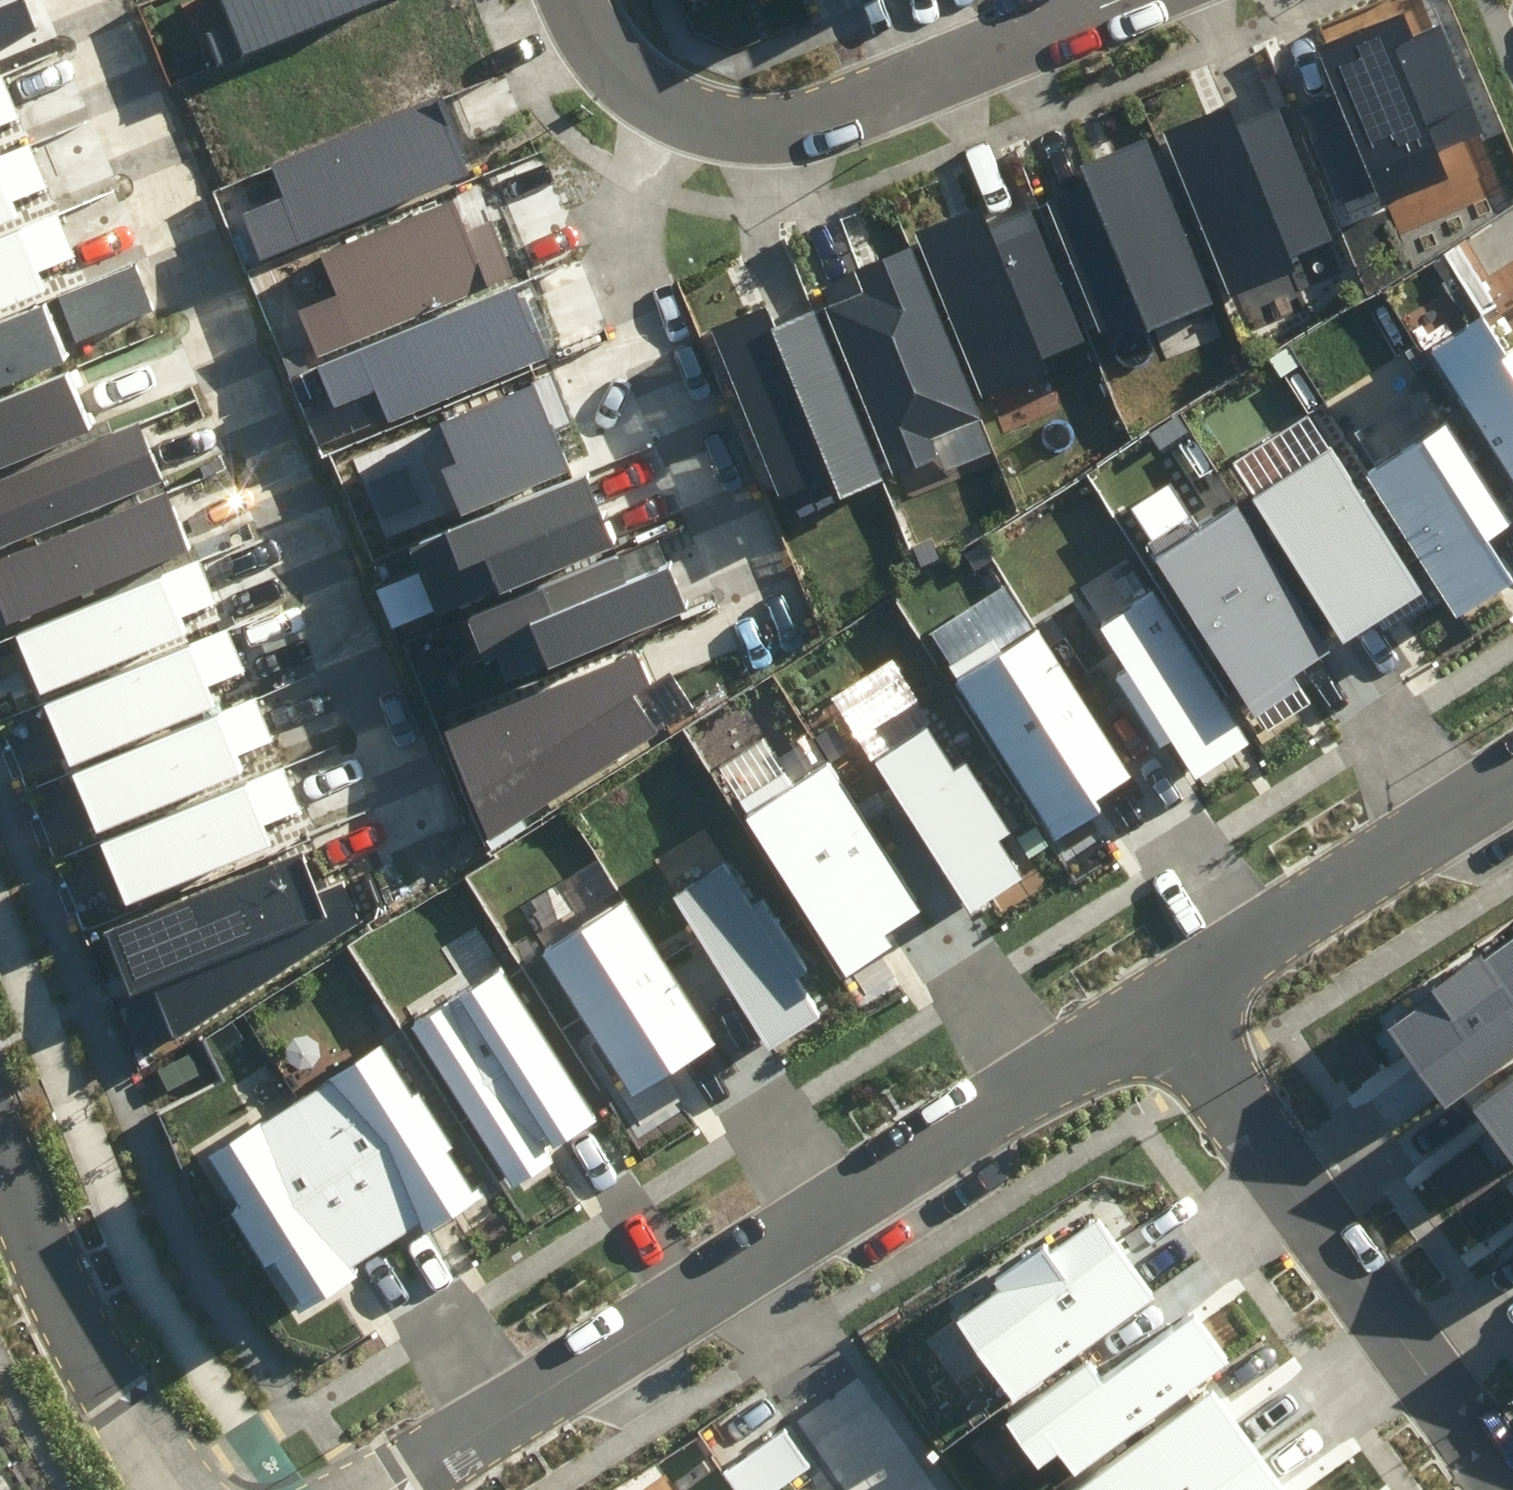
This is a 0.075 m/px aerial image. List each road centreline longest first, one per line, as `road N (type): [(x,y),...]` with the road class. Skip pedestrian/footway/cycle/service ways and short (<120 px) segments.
road 1 (residential): [(96,0),(420,807)]
road 2 (residential): [(1164,999),(1512,1489)]
road 3 (residential): [(679,111),(596,244),(749,622)]
road 4 (residential): [(1164,999),(740,1266)]
road 5 (residential): [(679,111),(730,121),(816,118),(871,103),(1121,0)]
road 6 (residential): [(740,1266),(385,1489)]
road 7 (residential): [(1512,778),(1164,999)]
road 8 (tertiary): [(184,1489),(60,1295),(0,1158)]
road 9 (residential): [(740,1266),(906,1489)]
road 10 (residential): [(572,0),(622,70),(679,111)]

